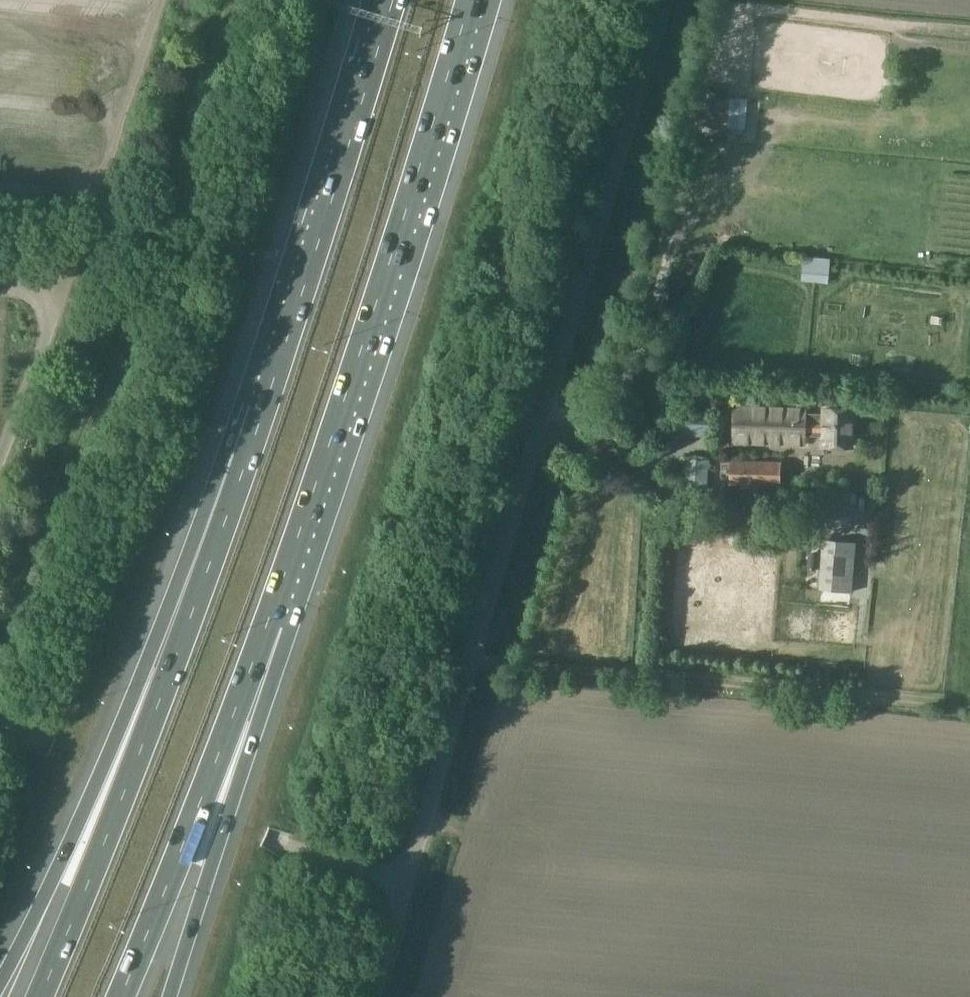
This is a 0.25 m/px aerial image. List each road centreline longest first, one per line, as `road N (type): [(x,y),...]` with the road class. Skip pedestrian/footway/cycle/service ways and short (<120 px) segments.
road 1 (unclassified): [(373,996),(667,0)]
road 2 (motorway): [(273,616),(470,0)]
road 3 (motorway): [(263,418),(0,984)]
road 4 (motorway): [(263,418),(42,996)]
road 5 (track): [(957,697),(476,659)]
road 6 (motorway): [(391,0),(263,418)]
road 7 (motorway): [(125,996),(273,616)]
road 8 (motorway): [(171,996),(273,616)]

